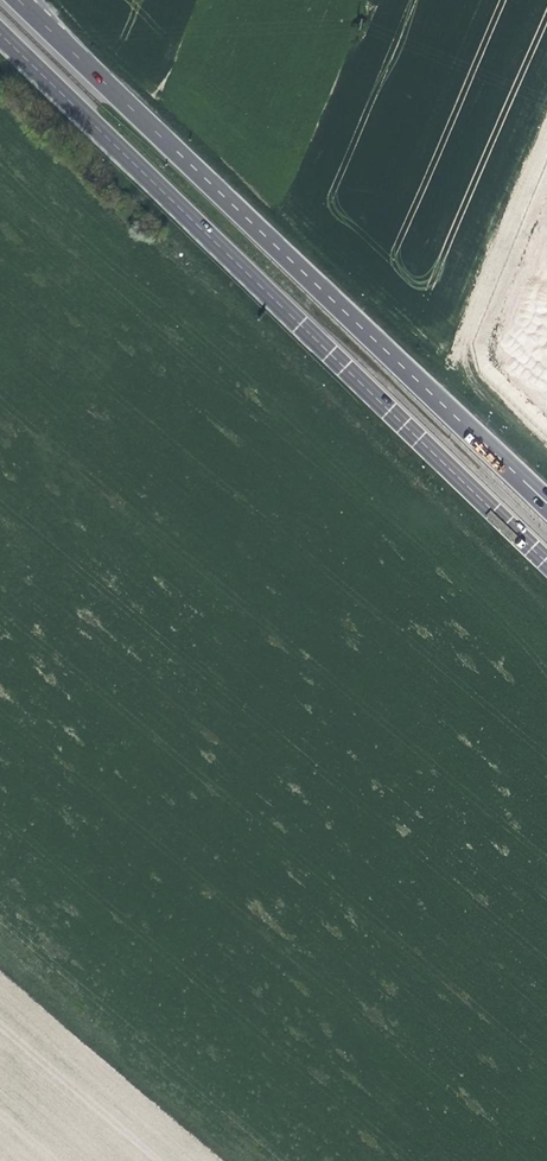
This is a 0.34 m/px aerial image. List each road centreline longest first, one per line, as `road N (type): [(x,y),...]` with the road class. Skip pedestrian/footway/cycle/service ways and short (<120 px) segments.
road 1 (primary): [(0,32),(546,563)]
road 2 (primary): [(513,476),(17,0)]

